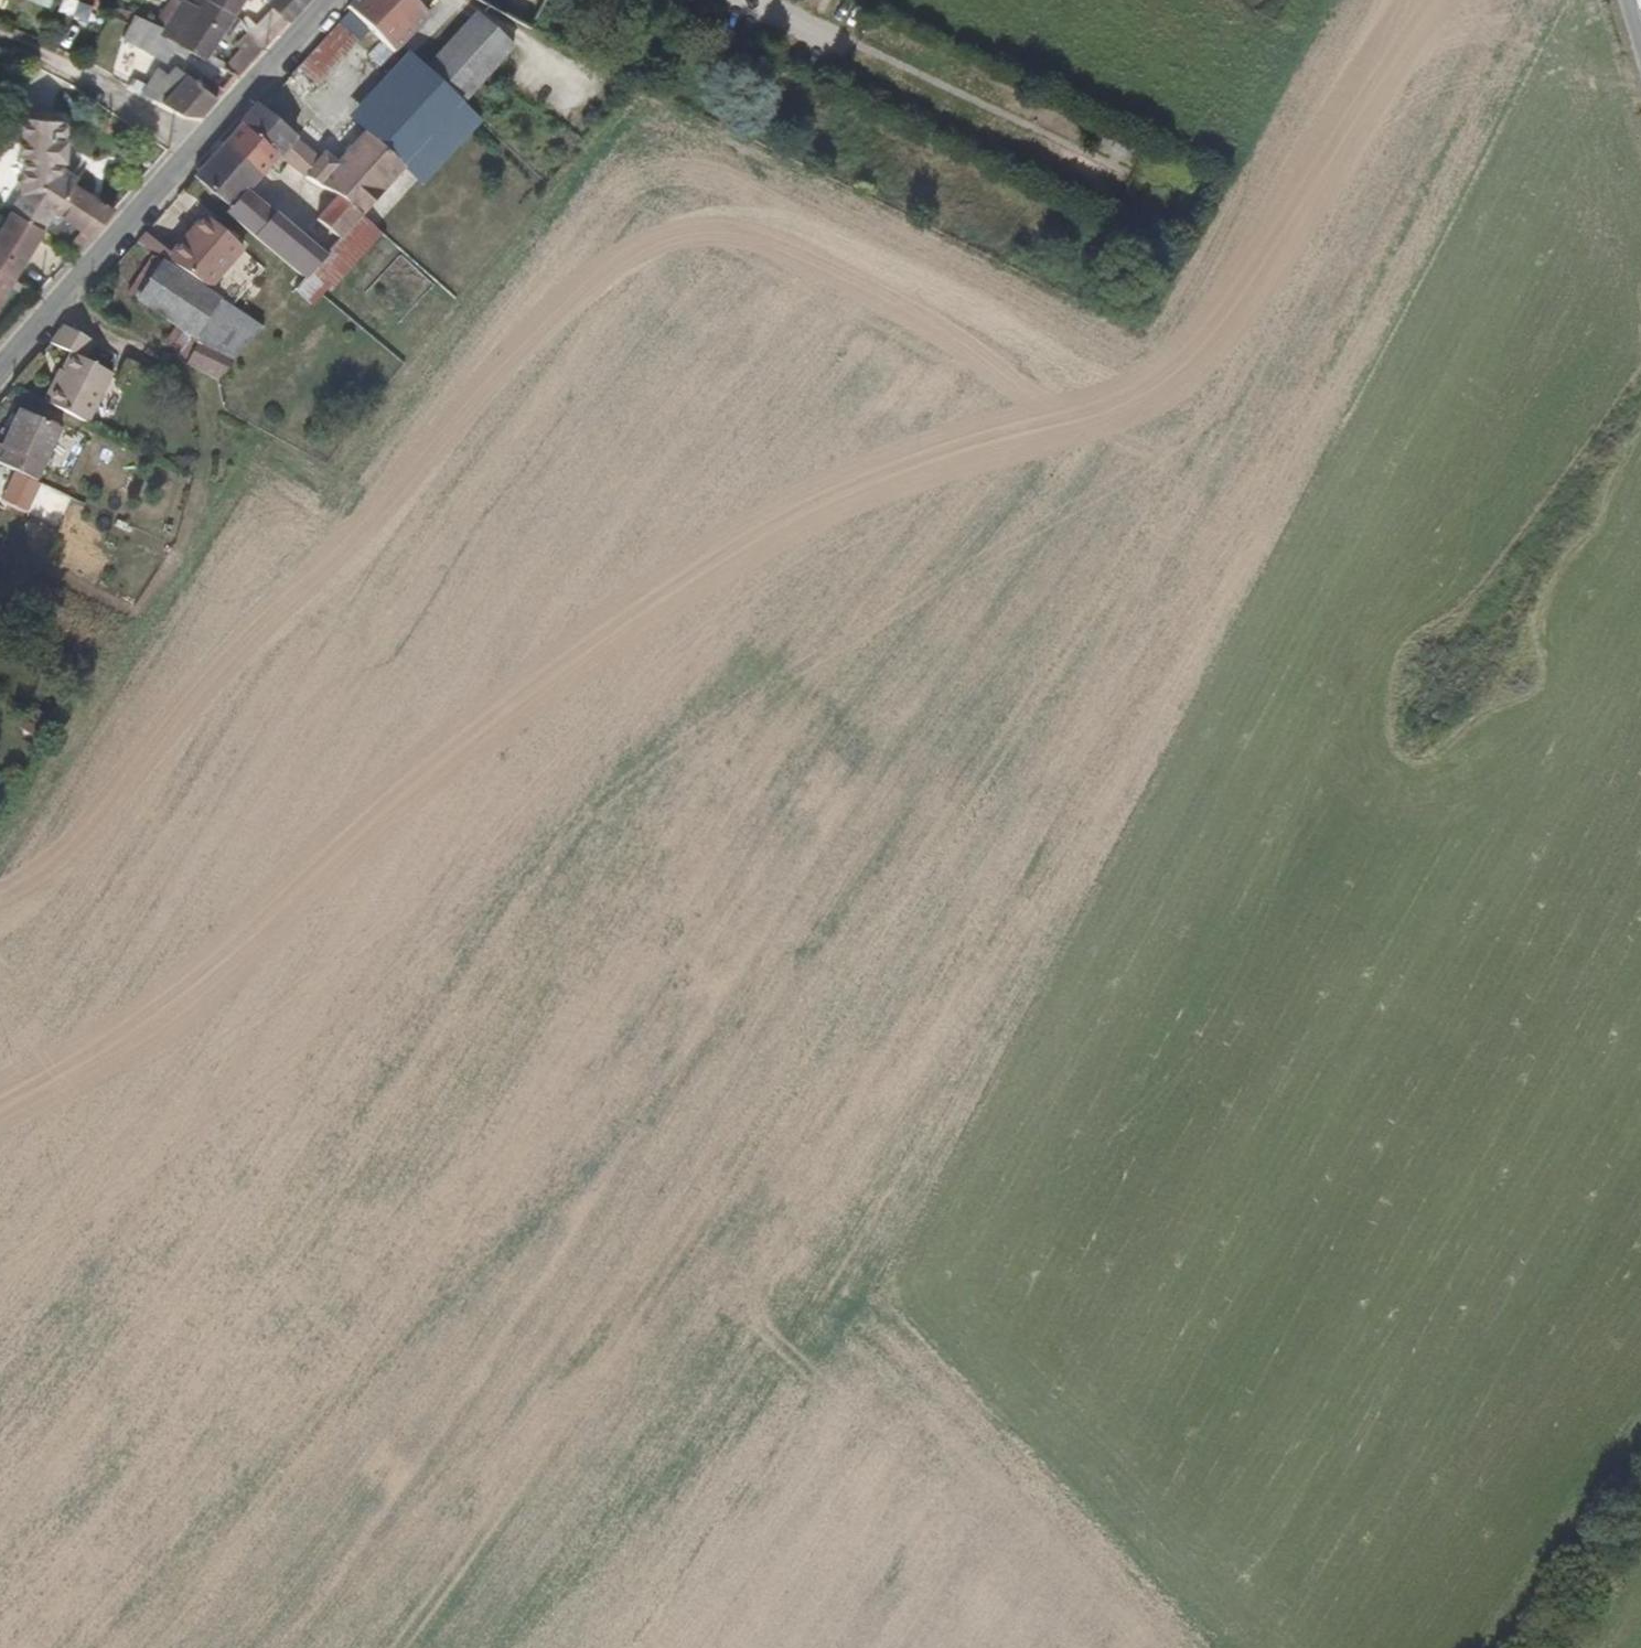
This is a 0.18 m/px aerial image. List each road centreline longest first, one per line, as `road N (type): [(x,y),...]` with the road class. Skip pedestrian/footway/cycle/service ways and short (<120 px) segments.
road 1 (residential): [(0,379),(335,0)]
road 2 (track): [(0,39),(204,147)]

